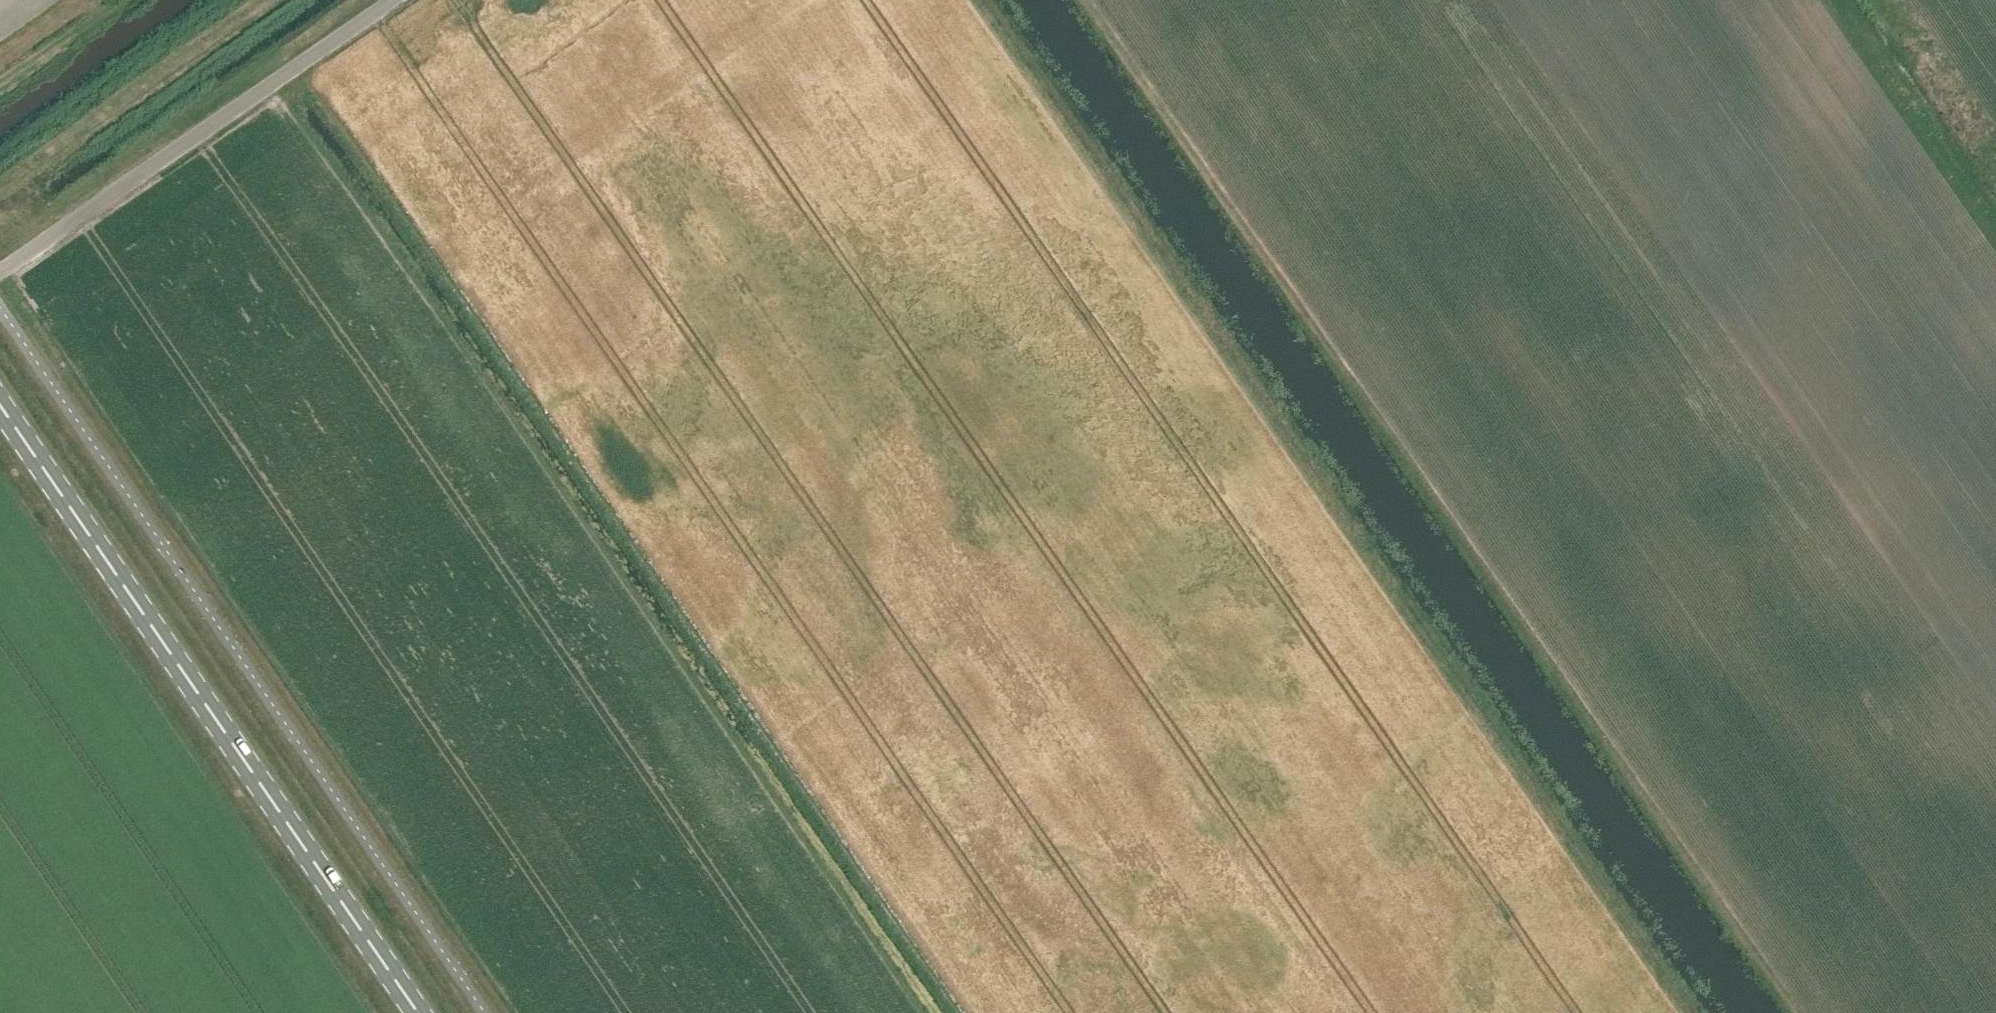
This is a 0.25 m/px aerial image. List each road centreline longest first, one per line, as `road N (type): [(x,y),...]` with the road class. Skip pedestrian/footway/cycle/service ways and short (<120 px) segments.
road 1 (track): [(983,0),(1686,1012)]
road 2 (primary): [(419,1012),(0,405)]
road 3 (track): [(0,187),(273,0)]

